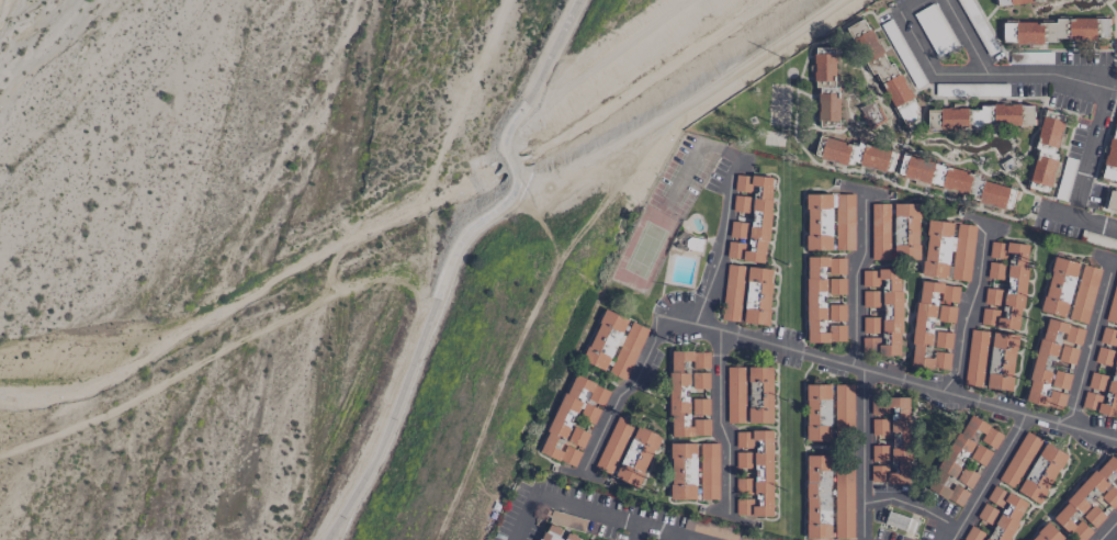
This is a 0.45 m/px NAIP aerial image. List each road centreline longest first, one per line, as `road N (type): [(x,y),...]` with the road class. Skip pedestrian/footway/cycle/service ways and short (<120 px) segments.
road 1 (residential): [(1116,439),(665,312)]
road 2 (track): [(641,139),(849,0)]
road 3 (residential): [(679,316),(587,474)]
road 4 (residential): [(717,327),(727,505)]
road 5 (residential): [(950,393),(986,223)]
road 6 (residential): [(854,365),(867,192)]
road 7 (residential): [(1070,426),(1114,260)]
road 8 (residential): [(871,370),(867,539)]
road 9 (residential): [(703,323),(733,171)]
road 10 (residential): [(954,539),(1029,415)]

